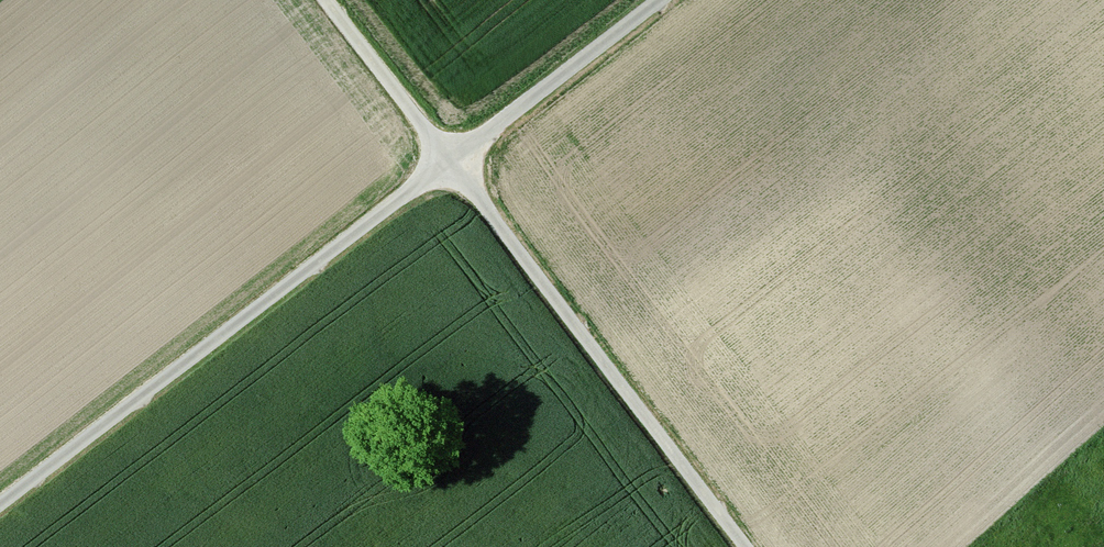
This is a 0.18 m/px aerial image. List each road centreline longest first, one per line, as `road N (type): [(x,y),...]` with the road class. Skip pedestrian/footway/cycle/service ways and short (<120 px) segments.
road 1 (unclassified): [(660,0),(0,504)]
road 2 (track): [(748,546),(327,0)]

